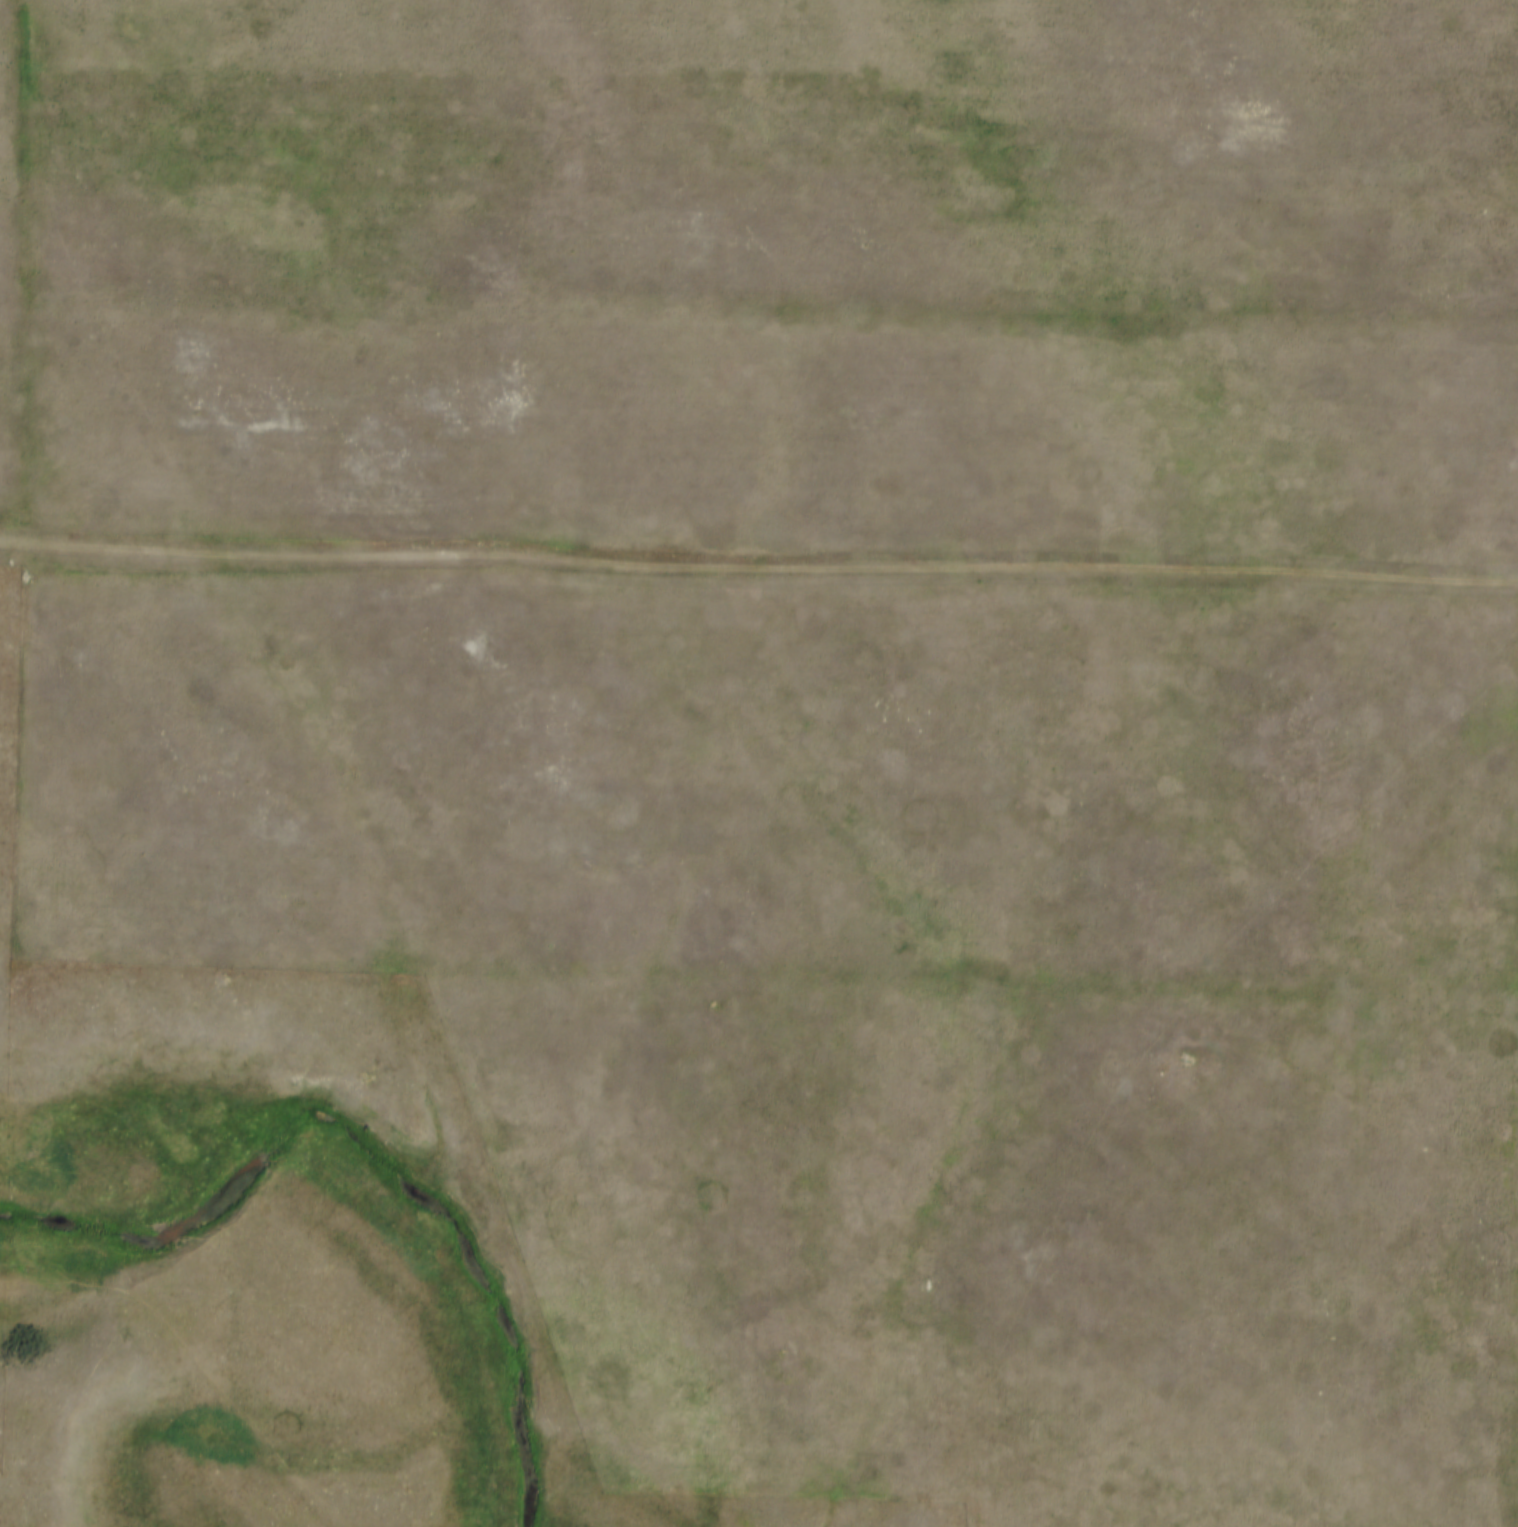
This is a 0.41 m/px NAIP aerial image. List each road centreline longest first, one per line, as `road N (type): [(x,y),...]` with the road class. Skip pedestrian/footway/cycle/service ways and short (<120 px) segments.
road 1 (track): [(0,548),(120,544),(693,566),(1318,572),(1517,583)]

